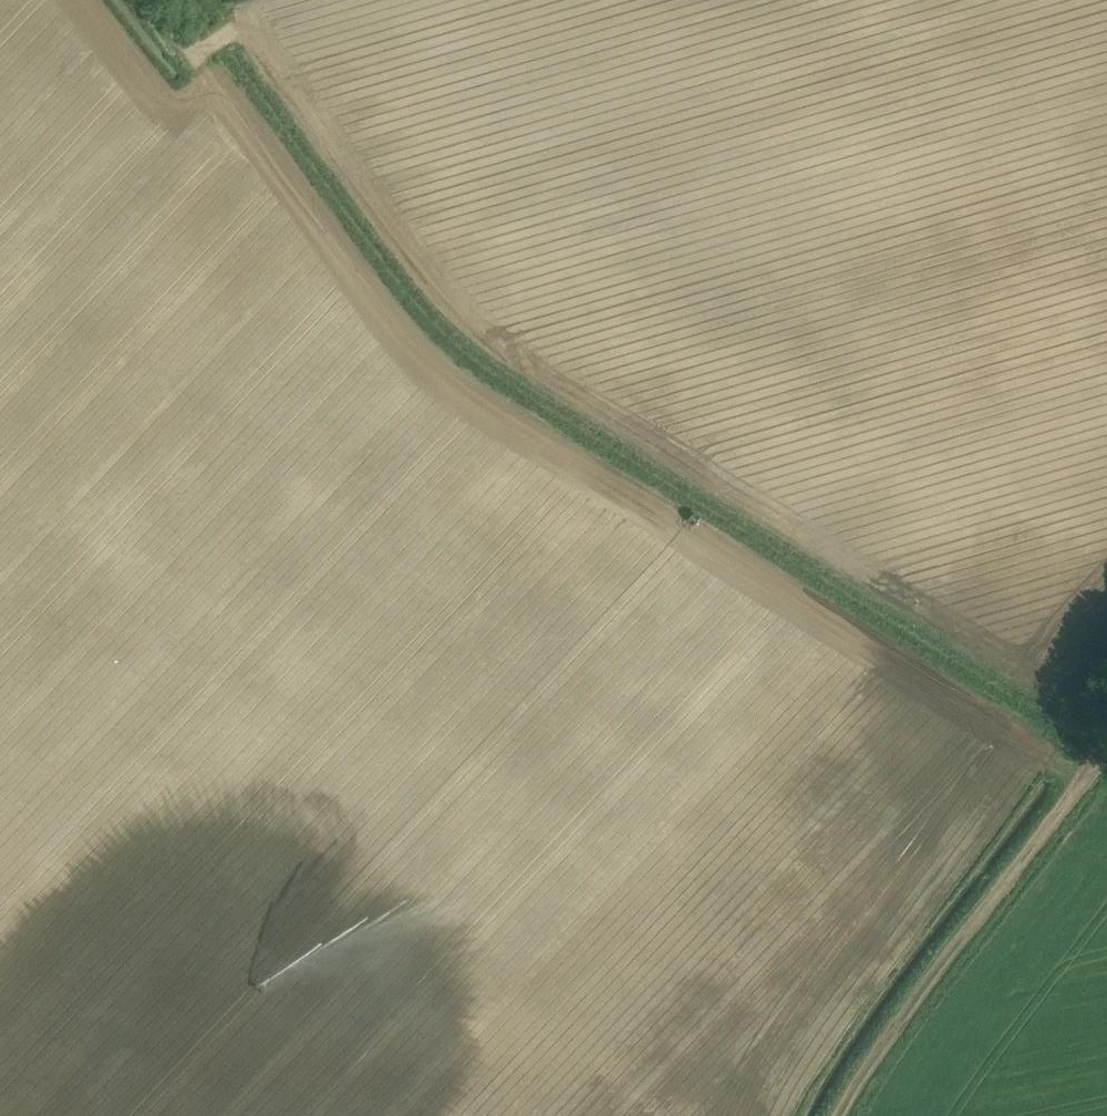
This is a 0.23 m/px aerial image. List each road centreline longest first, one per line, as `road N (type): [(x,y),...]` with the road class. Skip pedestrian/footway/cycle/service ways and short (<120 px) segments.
road 1 (track): [(840,1115),(941,964),(1106,743)]

